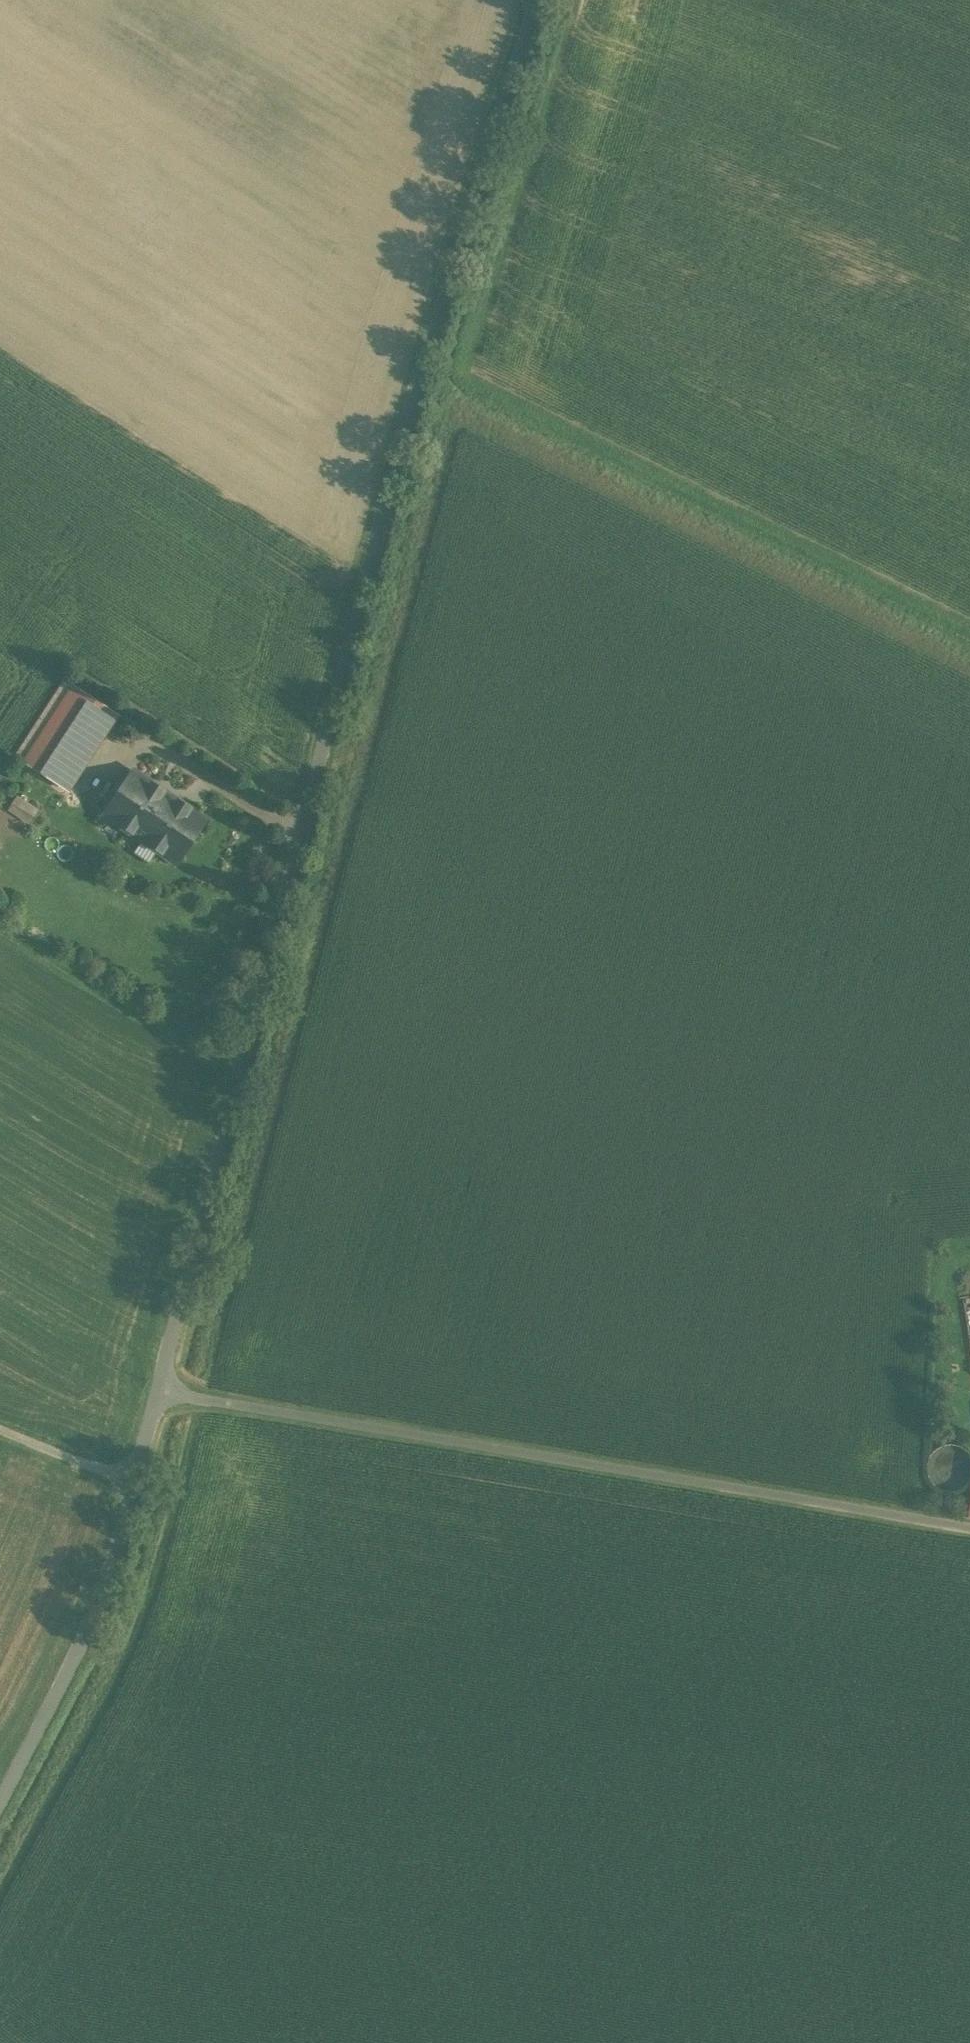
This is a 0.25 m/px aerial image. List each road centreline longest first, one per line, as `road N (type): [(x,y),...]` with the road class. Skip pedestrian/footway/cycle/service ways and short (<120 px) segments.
road 1 (unclassified): [(0,1797),(65,1672),(141,1465),(328,743),(537,0)]

